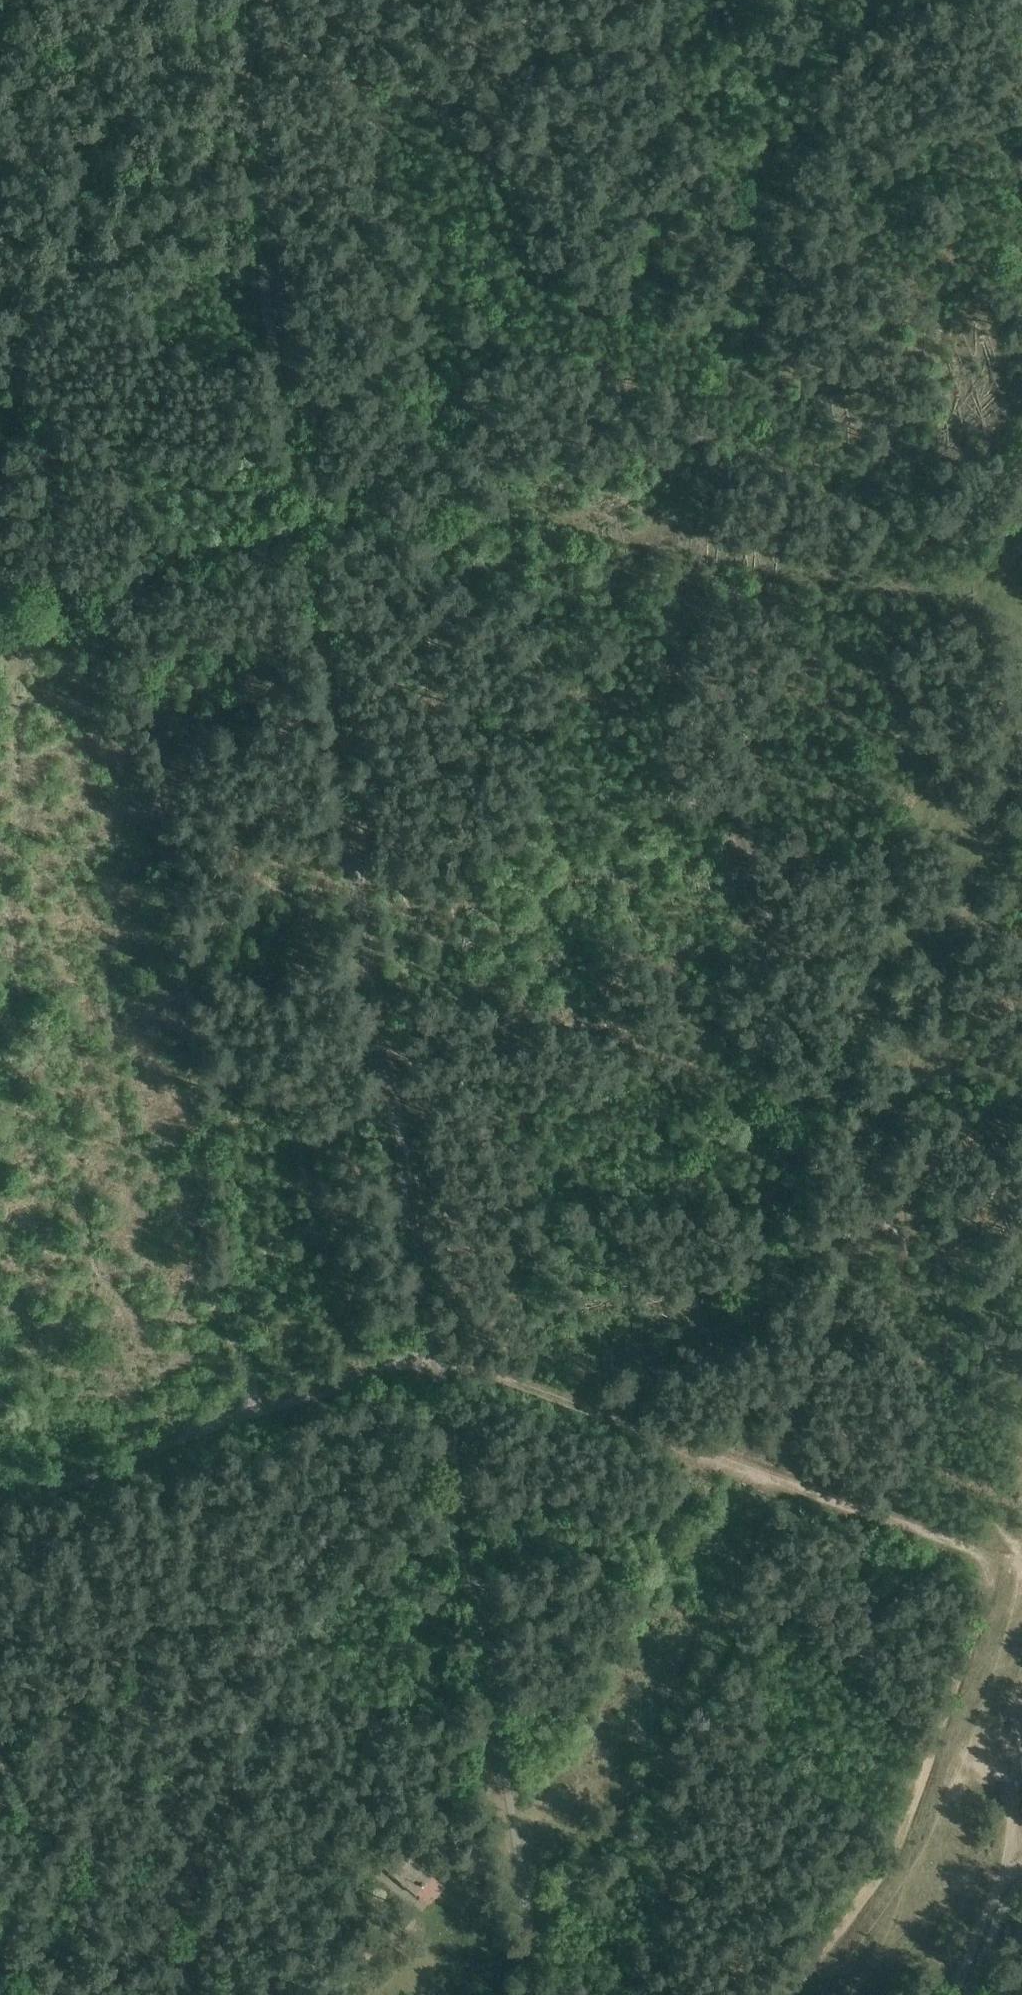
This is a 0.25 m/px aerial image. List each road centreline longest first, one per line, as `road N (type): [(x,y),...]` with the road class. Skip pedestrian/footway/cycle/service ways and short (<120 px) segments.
road 1 (track): [(0,1504),(428,1345)]
road 2 (track): [(929,1994),(966,1894),(987,1873)]

